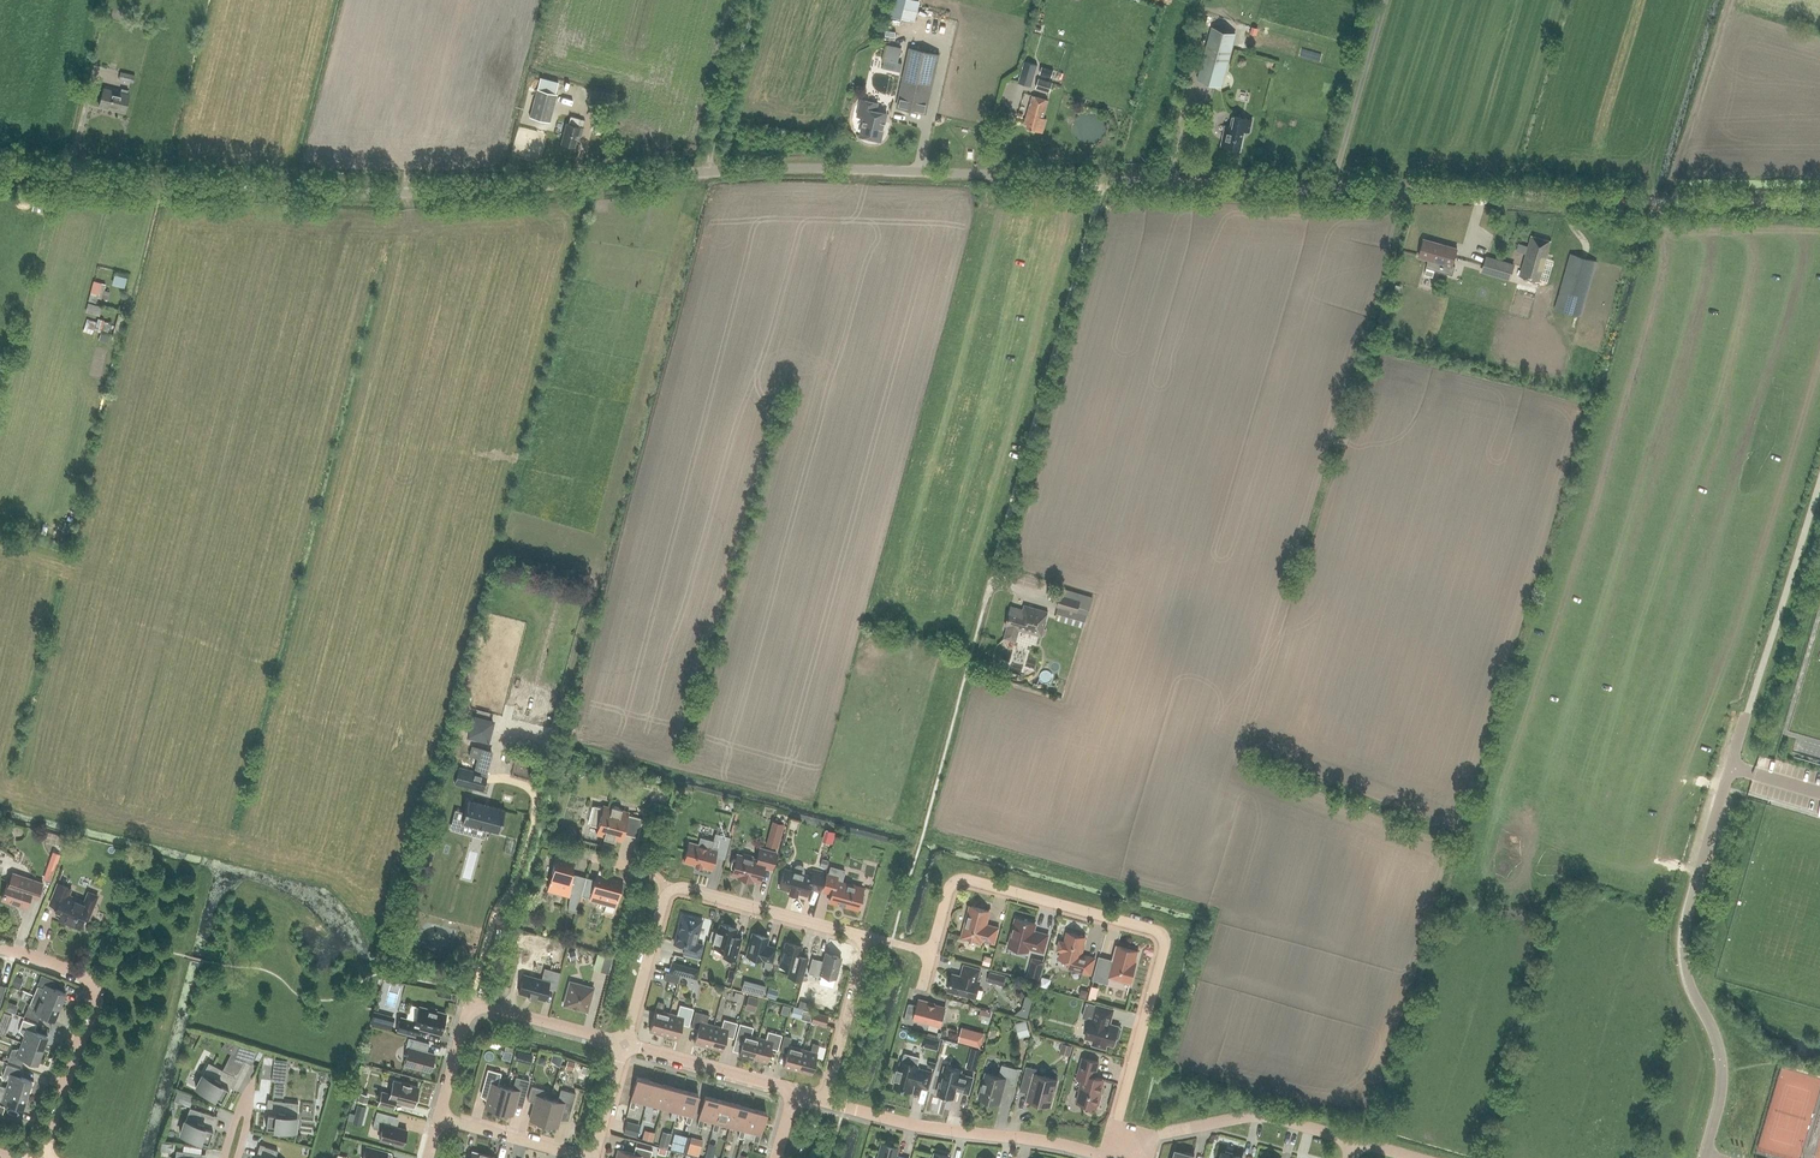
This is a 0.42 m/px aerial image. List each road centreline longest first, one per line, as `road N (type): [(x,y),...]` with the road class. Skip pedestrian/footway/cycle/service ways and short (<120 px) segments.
road 1 (unclassified): [(1104,179),(809,168),(344,192),(0,164)]
road 2 (unclassified): [(1819,202),(1104,179)]
road 3 (residential): [(1127,1147),(1117,1122),(1165,950),(1158,933),(963,881),(949,893),(931,954)]
road 4 (unclassified): [(1706,1153),(1722,1065),(1687,974),(1684,944),(1748,713)]
road 5 (residential): [(1104,179),(991,581)]
road 6 (residential): [(825,1100),(947,1131),(1098,1154),(1127,1147)]
road 7 (residential): [(0,948),(84,976),(97,993),(44,1157)]
road 8 (residential): [(1542,888),(1462,1157)]
road 9 (residential): [(439,1117),(476,1007),(624,1044)]
road 10 (residential): [(1127,1147),(1251,1117),(1355,1141)]
road 11 (residential): [(670,891),(867,937)]
road 12 (track): [(708,171),(755,0)]
road 13 (residential): [(624,1044),(777,1084),(791,1096)]
road 14 (residential): [(867,937),(825,1100)]
road 15 (residential): [(624,1044),(670,891)]
road 16 (residential): [(588,1157),(439,1117)]
road 17 (residential): [(237,1157),(248,1099),(225,1157)]

